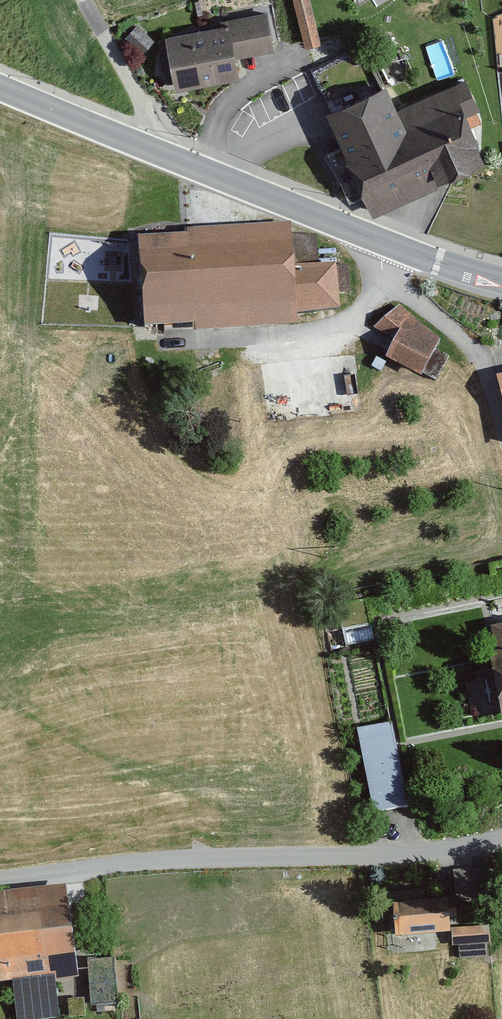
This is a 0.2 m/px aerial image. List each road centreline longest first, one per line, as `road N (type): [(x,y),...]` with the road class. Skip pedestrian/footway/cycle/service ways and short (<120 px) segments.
road 1 (tertiary): [(0,86),(351,230),(501,280)]
road 2 (unclassified): [(0,880),(164,861),(421,852),(501,837)]

